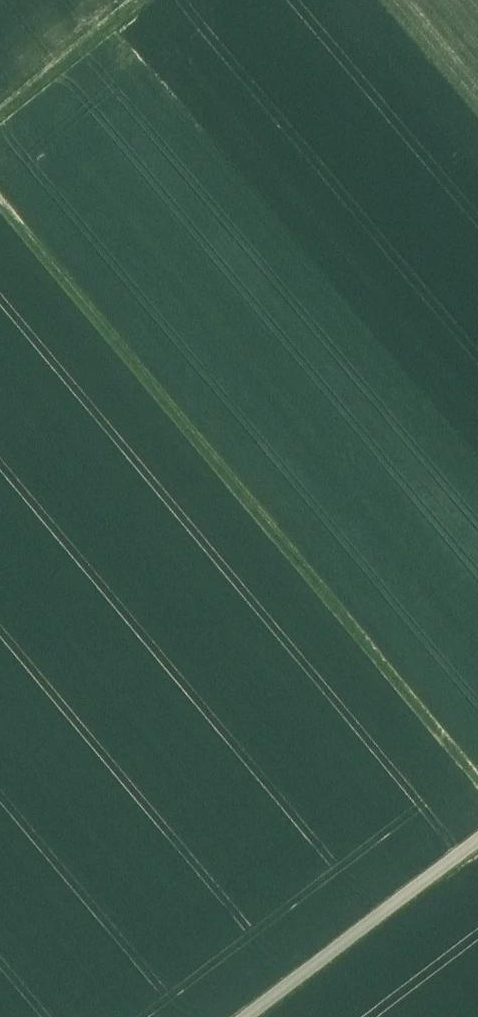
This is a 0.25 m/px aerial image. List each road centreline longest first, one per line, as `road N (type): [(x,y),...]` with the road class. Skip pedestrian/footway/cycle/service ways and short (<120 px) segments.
road 1 (track): [(0,205),(477,780)]
road 2 (track): [(245,1016),(477,839)]
road 3 (track): [(0,127),(152,0)]

